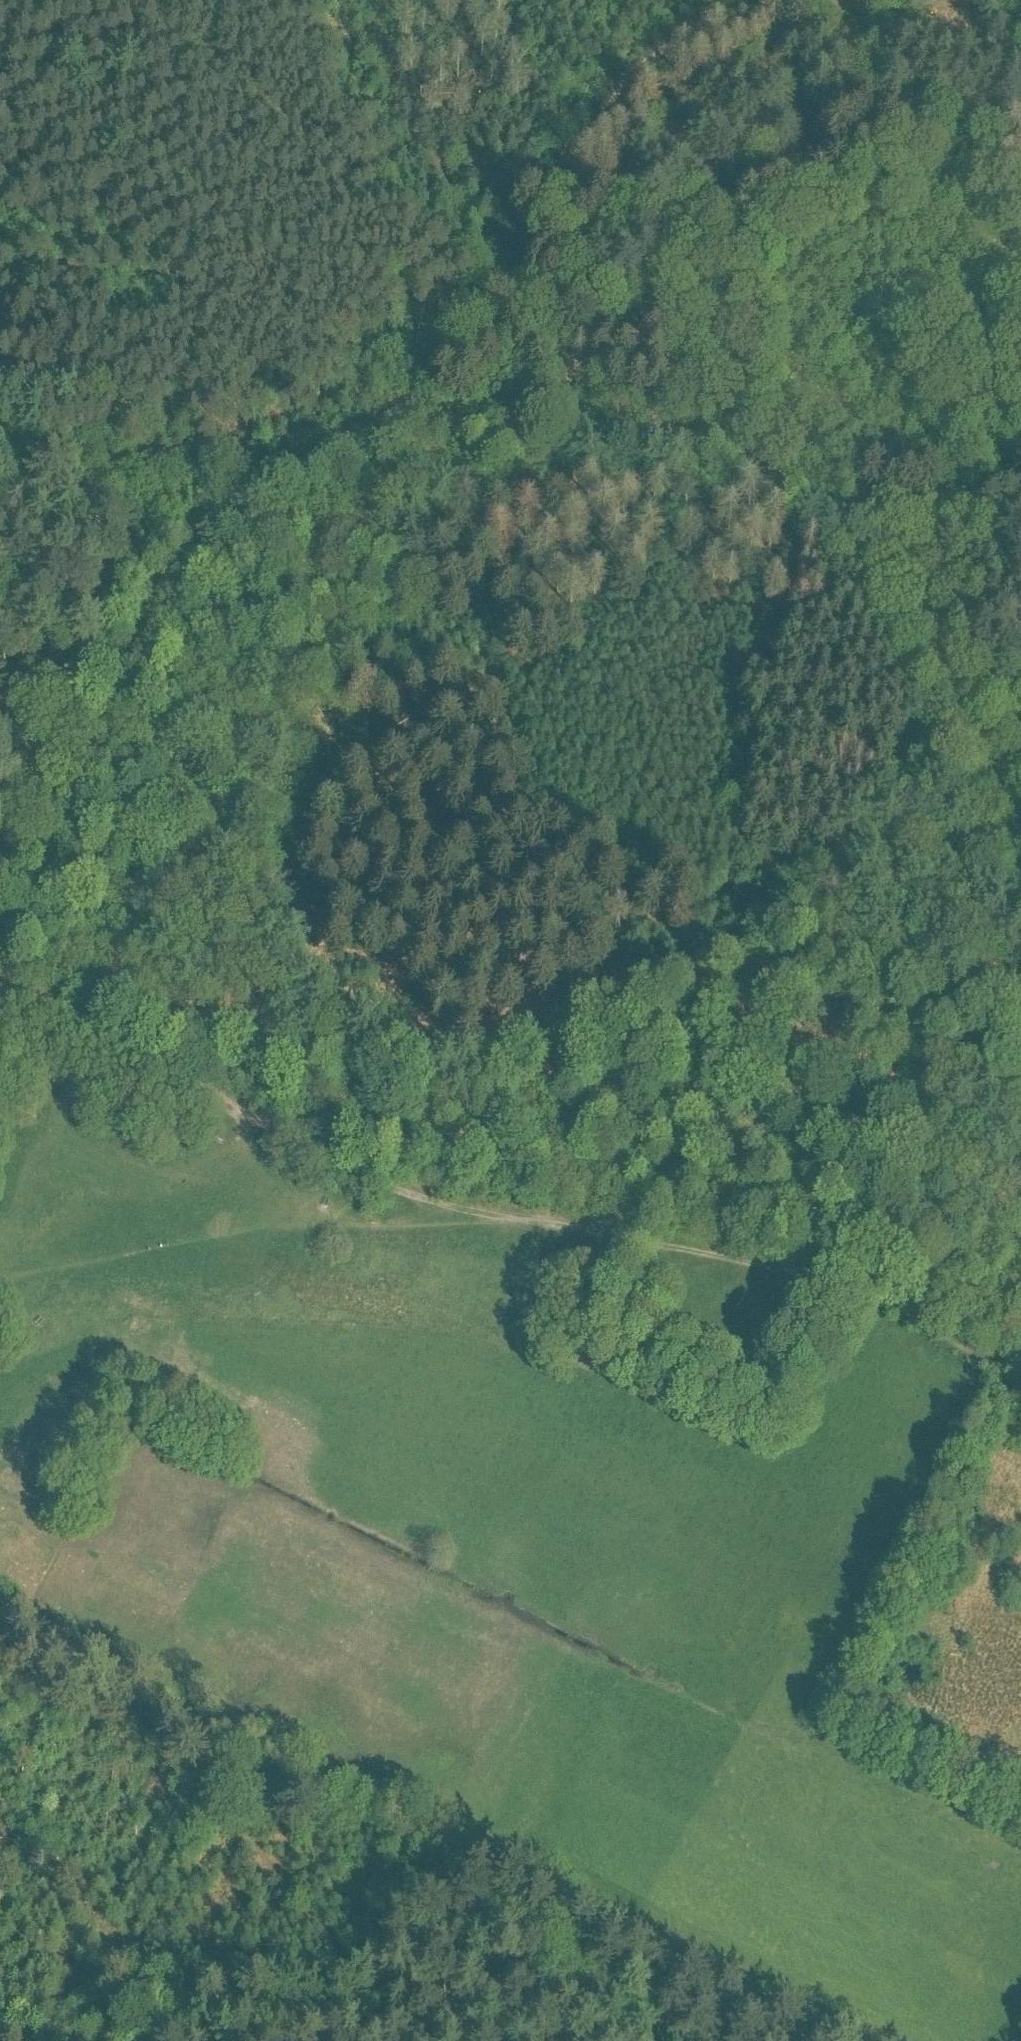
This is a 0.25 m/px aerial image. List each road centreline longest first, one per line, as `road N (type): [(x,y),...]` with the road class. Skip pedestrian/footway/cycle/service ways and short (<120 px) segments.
road 1 (track): [(292,467),(396,420),(520,414),(658,423),(731,447),(796,480),(917,620),(1020,886)]
road 2 (track): [(3,984),(332,1157),(435,1197),(836,1272)]
road 3 (track): [(0,992),(151,616),(195,547),(269,478),(292,467)]
road 4 (track): [(0,433),(113,463),(292,467)]

